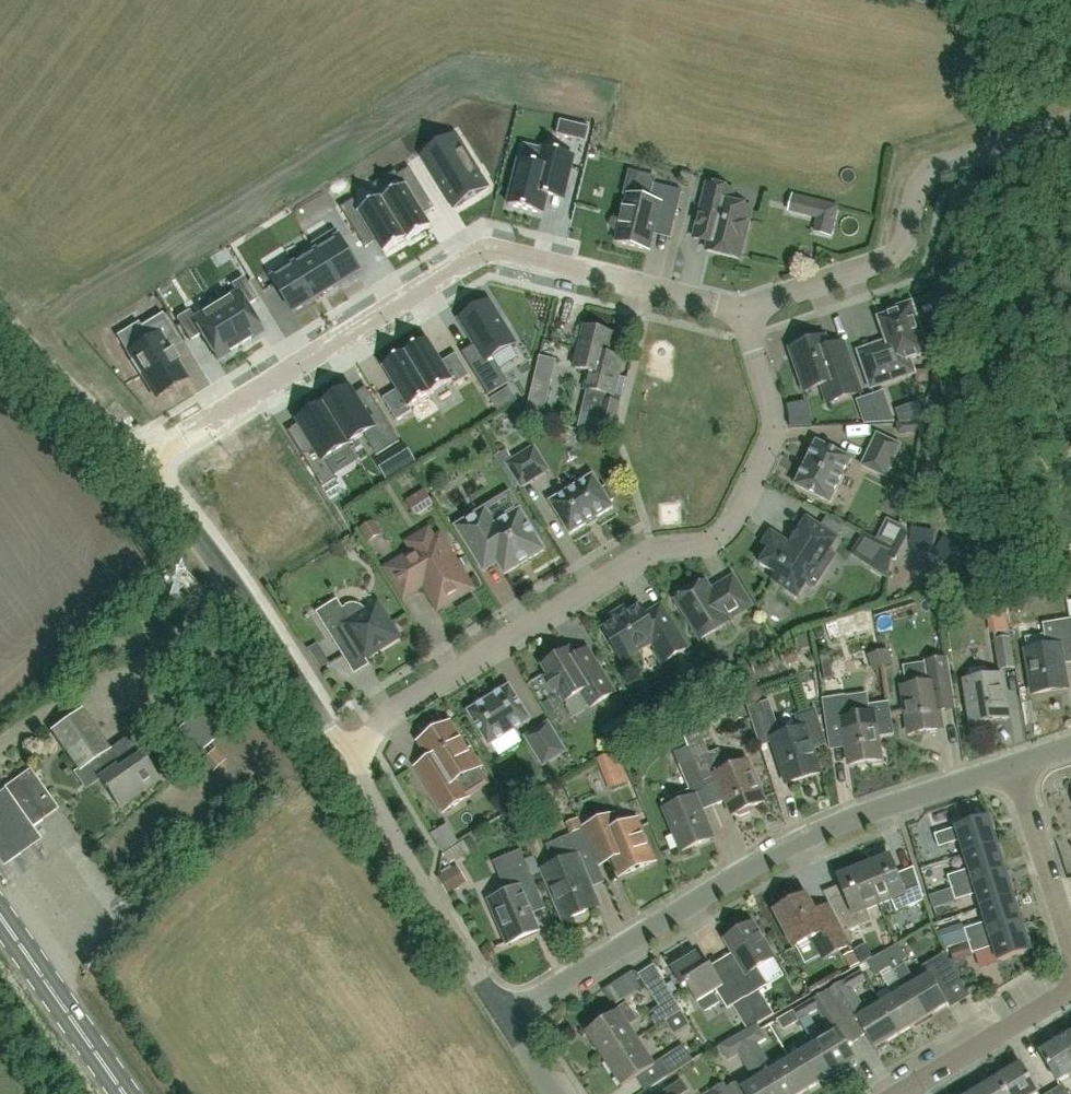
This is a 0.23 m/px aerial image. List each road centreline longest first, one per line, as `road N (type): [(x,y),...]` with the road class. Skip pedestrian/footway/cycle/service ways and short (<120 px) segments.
road 1 (unclassified): [(349,749),(606,580),(728,528),(774,428),(743,312)]
road 2 (unclassified): [(504,1019),(774,853),(839,823),(1014,765)]
road 3 (residential): [(135,462),(485,250),(590,273)]
road 4 (residential): [(1070,125),(947,166),(929,177),(901,247),(881,262),(743,312)]
road 5 (unclassified): [(349,749),(328,735),(228,580),(135,462)]
road 6 (unclassified): [(504,1019),(368,794),(349,749)]
road 7 (primary): [(124,1093),(0,917)]
road 8 (unclassified): [(135,462),(0,311)]
road 9 (residential): [(898,1093),(1070,989)]
road 10 (residential): [(1070,951),(1014,765)]
road 11 (residential): [(743,312),(590,273)]

